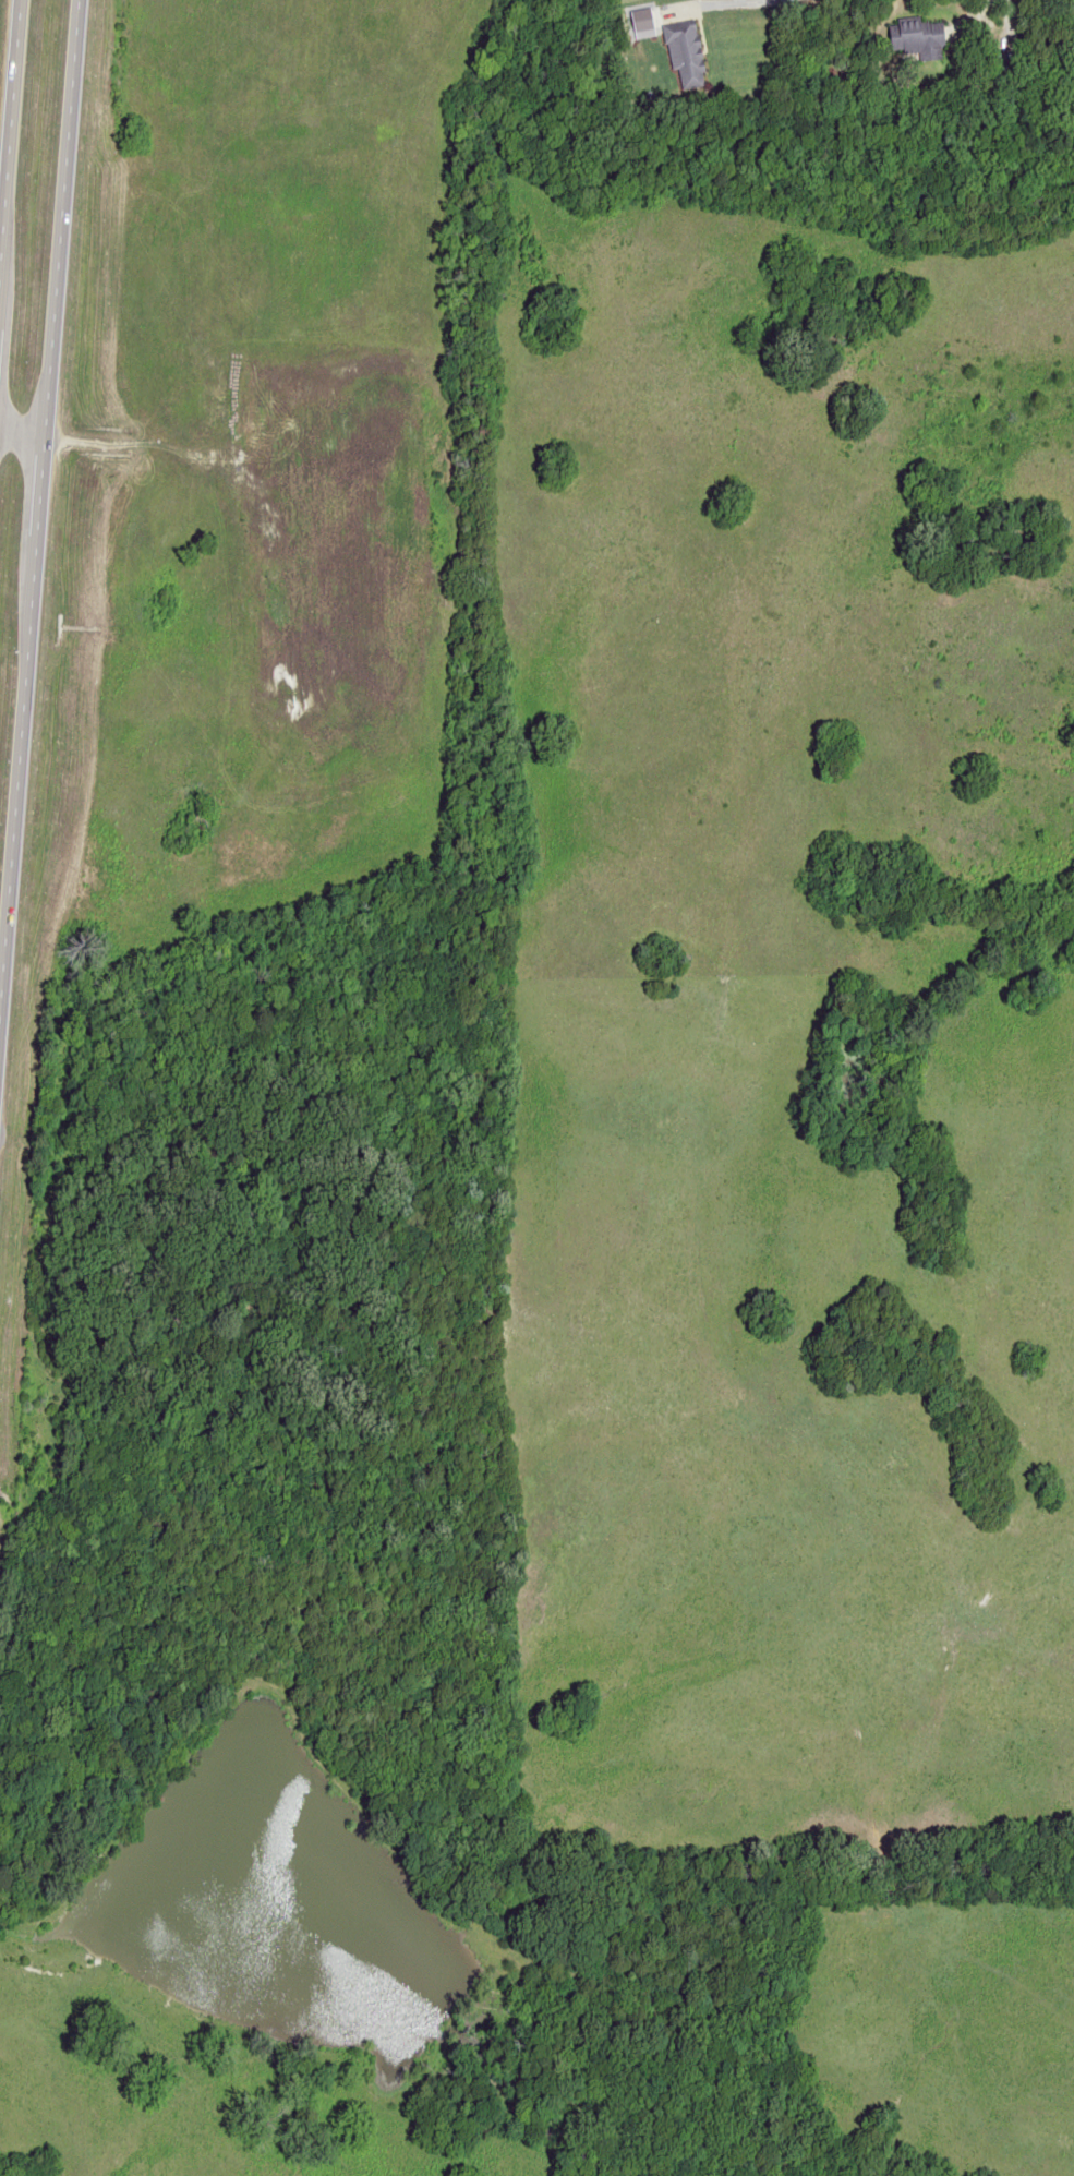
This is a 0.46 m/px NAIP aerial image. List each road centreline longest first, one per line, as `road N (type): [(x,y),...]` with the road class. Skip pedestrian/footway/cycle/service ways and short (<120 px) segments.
road 1 (trunk): [(0,913),(75,0)]
road 2 (trunk): [(18,0),(0,243)]

